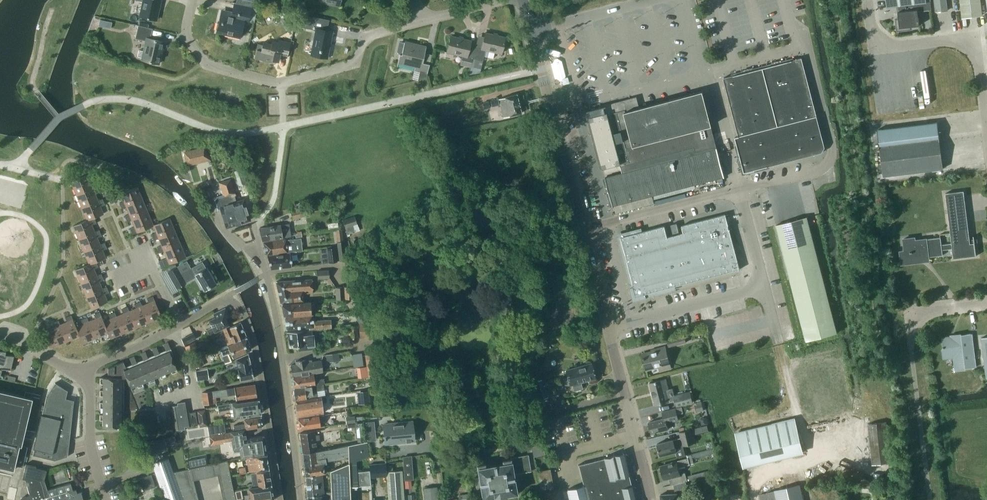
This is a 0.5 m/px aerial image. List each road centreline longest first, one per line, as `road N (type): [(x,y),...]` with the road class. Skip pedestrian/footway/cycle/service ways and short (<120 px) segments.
road 1 (residential): [(613,347),(523,0)]
road 2 (residential): [(254,226),(277,325),(300,499)]
road 3 (residential): [(281,499),(243,308),(224,300),(181,324)]
road 4 (residential): [(192,0),(187,35),(204,60),(269,81),(349,64),(374,33)]
road 5 (unclassified): [(986,126),(972,46),(951,39),(884,43),(872,30),(868,0)]
road 6 (residential): [(649,499),(613,347)]
road 7 (residential): [(106,499),(84,367)]

